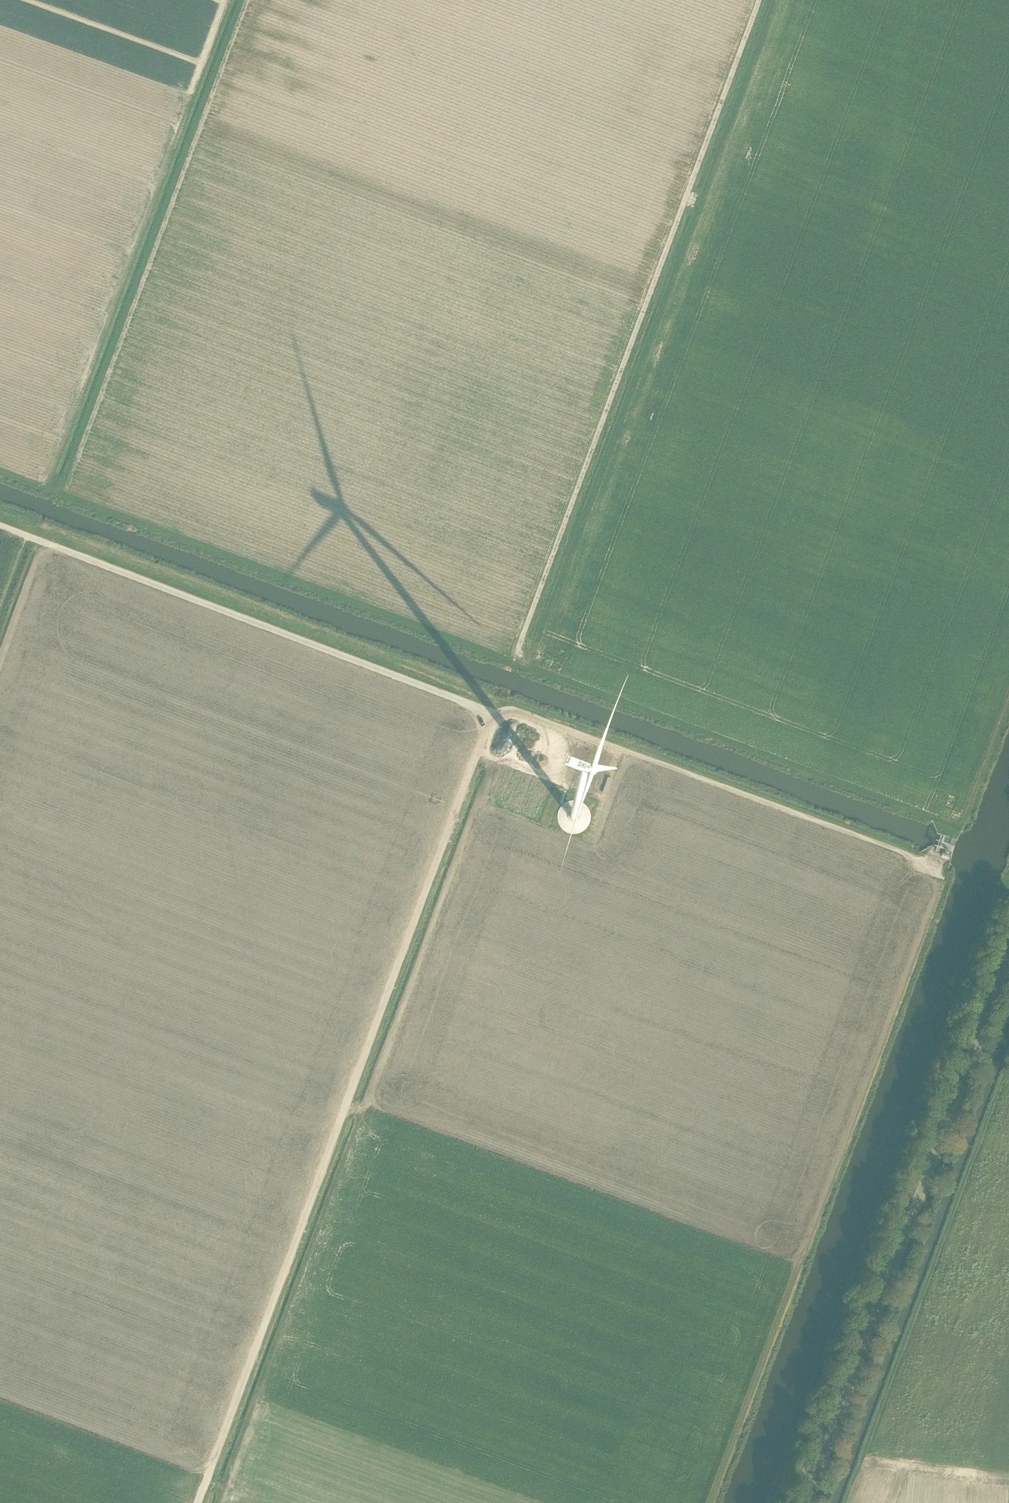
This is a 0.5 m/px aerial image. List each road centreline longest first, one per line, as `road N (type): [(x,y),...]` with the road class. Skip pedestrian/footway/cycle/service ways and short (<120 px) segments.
road 1 (unclassified): [(202,1502),(494,718),(517,713),(933,864)]
road 2 (unclassified): [(803,1502),(1008,949)]
road 3 (track): [(0,528),(500,715)]

